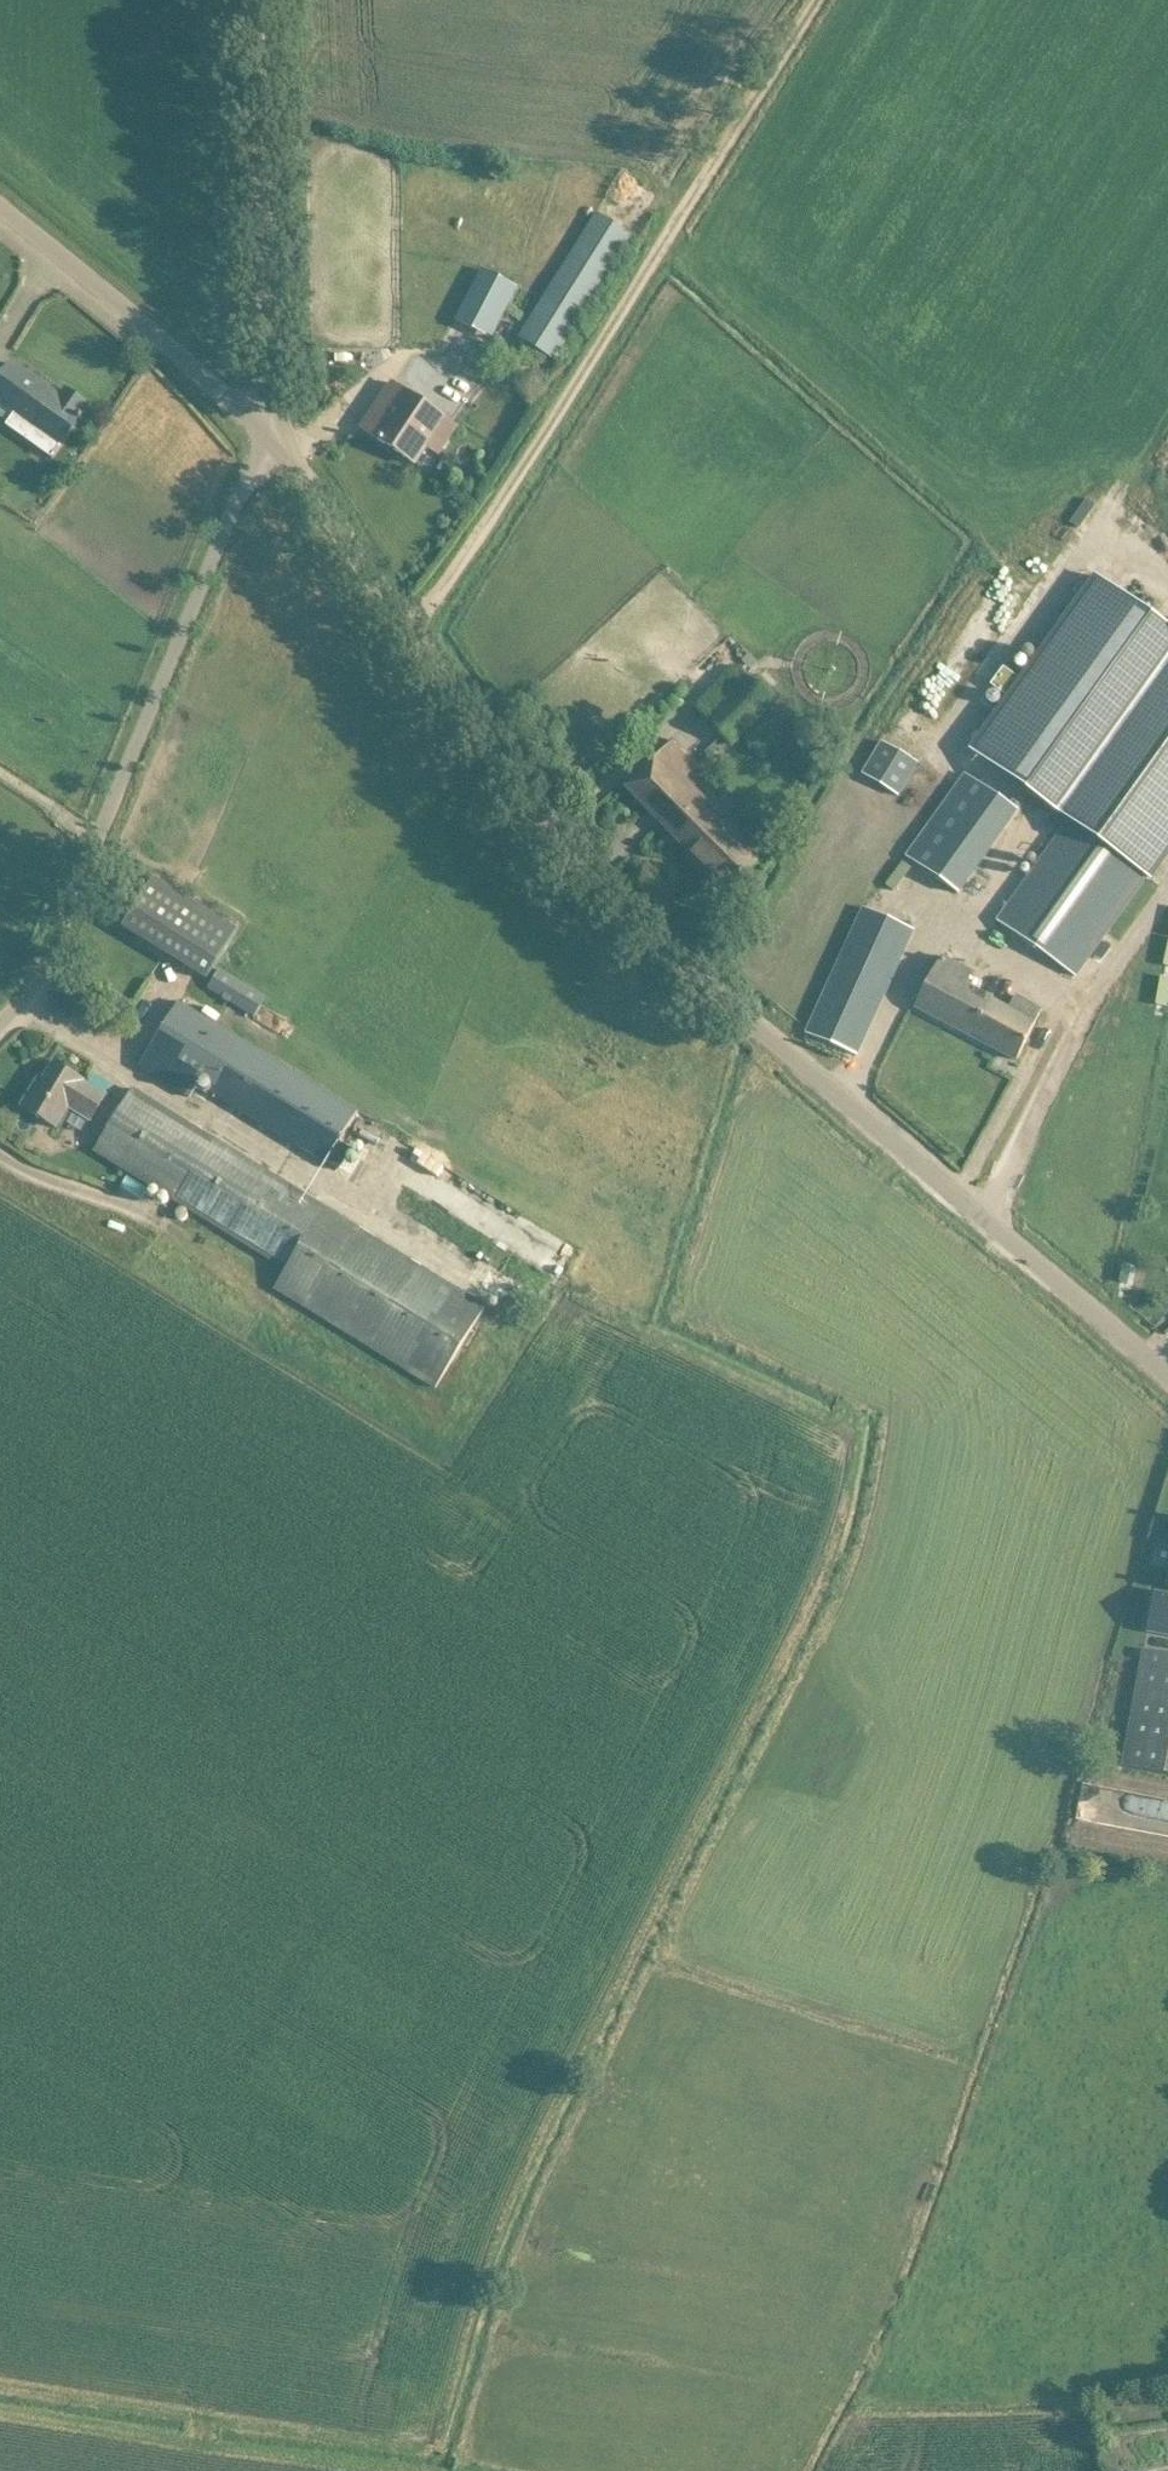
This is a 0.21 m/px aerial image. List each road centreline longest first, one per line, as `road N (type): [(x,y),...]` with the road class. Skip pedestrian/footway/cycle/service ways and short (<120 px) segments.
road 1 (unclassified): [(1167,1376),(672,954),(579,864),(269,440)]
road 2 (track): [(818,0),(530,459),(408,628)]
road 3 (unclassified): [(0,1022),(46,963),(269,440)]
road 4 (unclassified): [(269,440),(254,0)]
road 5 (unclassified): [(269,440),(0,209)]

